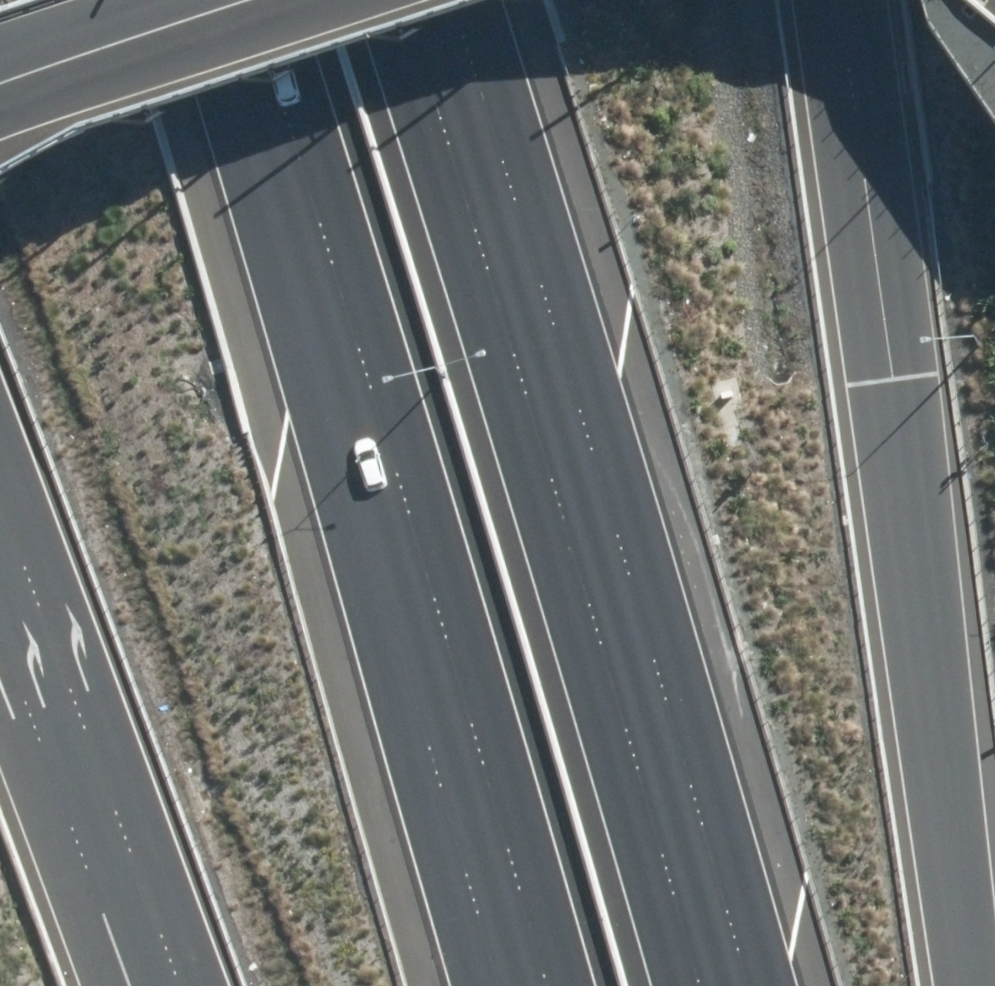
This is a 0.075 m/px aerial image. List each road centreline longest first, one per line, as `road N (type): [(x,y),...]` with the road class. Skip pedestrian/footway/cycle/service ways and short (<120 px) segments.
road 1 (motorway): [(401,0),(702,985)]
road 2 (motorway): [(523,985),(226,0)]
road 3 (motorway): [(833,0),(968,985)]
road 4 (motorway): [(158,985),(0,569)]

